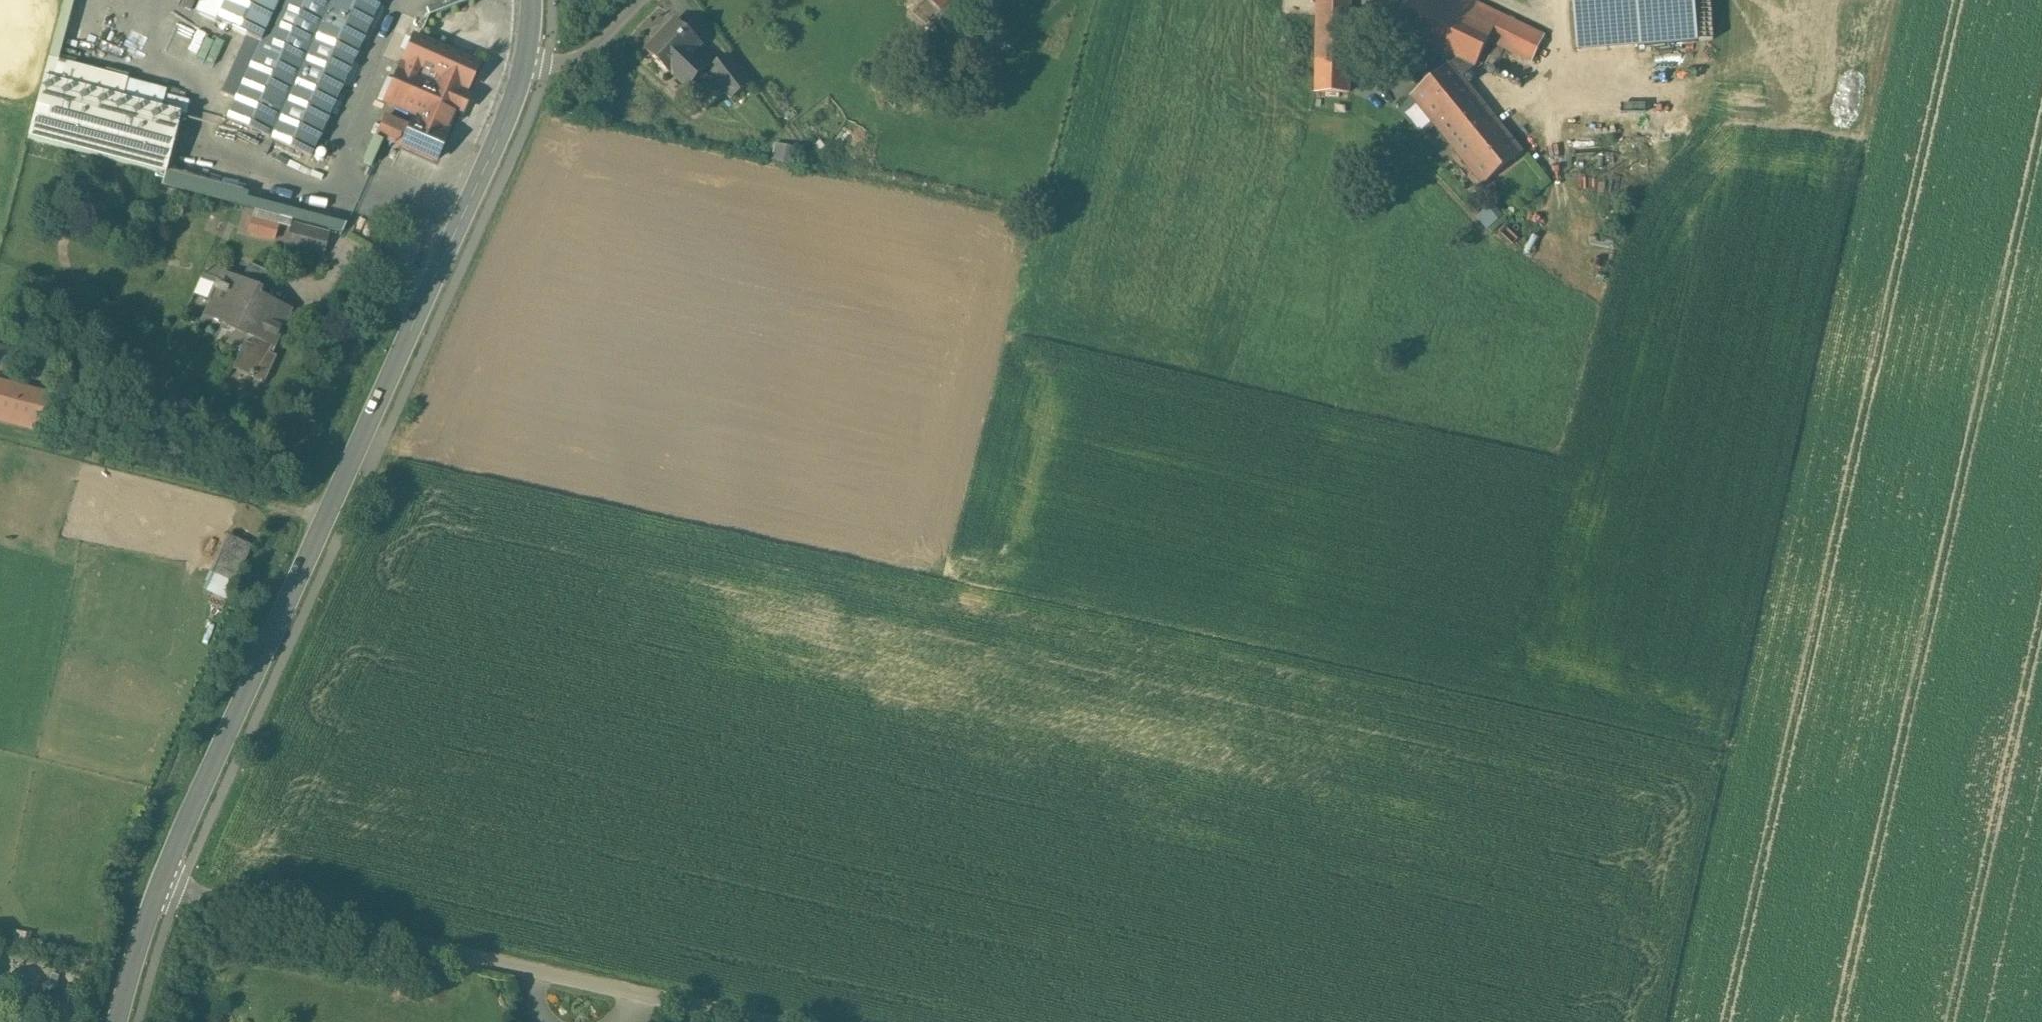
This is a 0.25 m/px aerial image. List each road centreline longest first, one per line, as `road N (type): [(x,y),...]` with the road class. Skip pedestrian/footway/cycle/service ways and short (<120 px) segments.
road 1 (secondary): [(526,60),(491,154),(162,879)]
road 2 (unclassified): [(162,879),(764,1021)]
road 3 (secondary): [(162,879),(117,1021)]
road 4 (unclassified): [(640,0),(585,53),(555,64),(526,60)]

